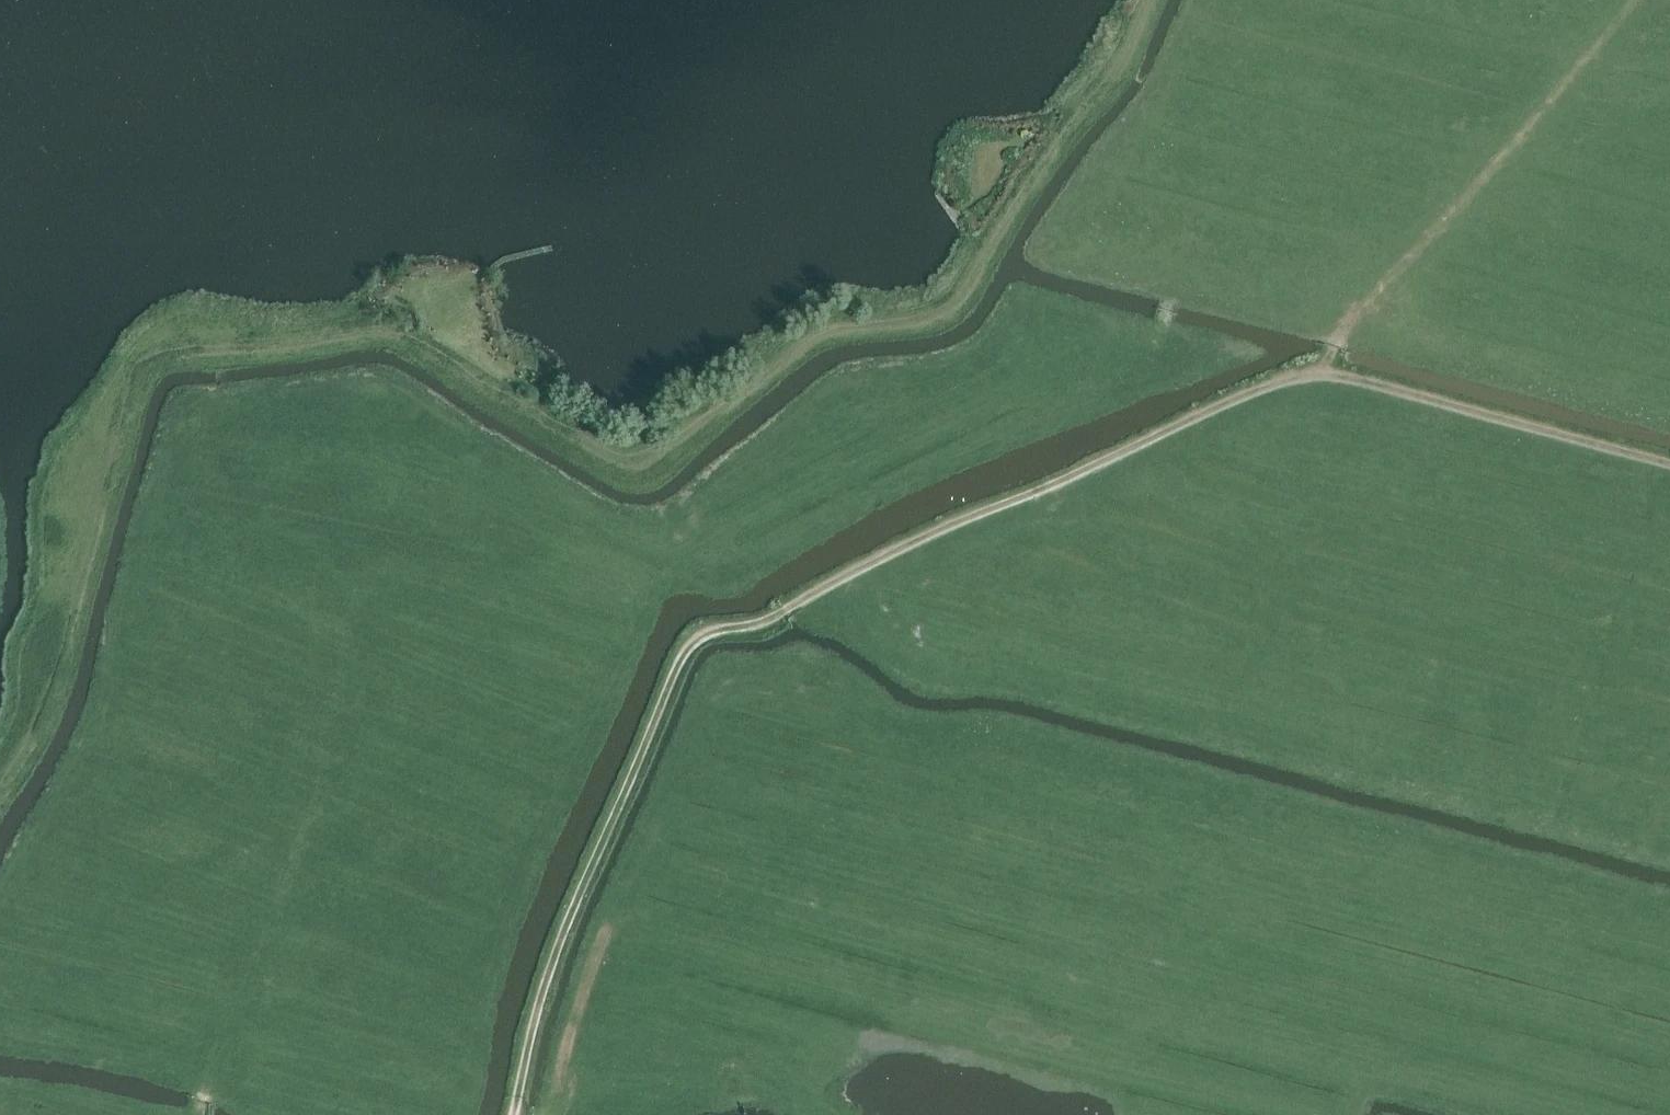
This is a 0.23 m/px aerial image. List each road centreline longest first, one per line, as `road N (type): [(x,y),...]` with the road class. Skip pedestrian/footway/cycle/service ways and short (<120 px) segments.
road 1 (track): [(1669,463),(1320,373),(1294,374),(911,544),(774,617),(692,641),(538,1012),(514,1114)]
road 2 (track): [(1640,0),(1320,373)]

